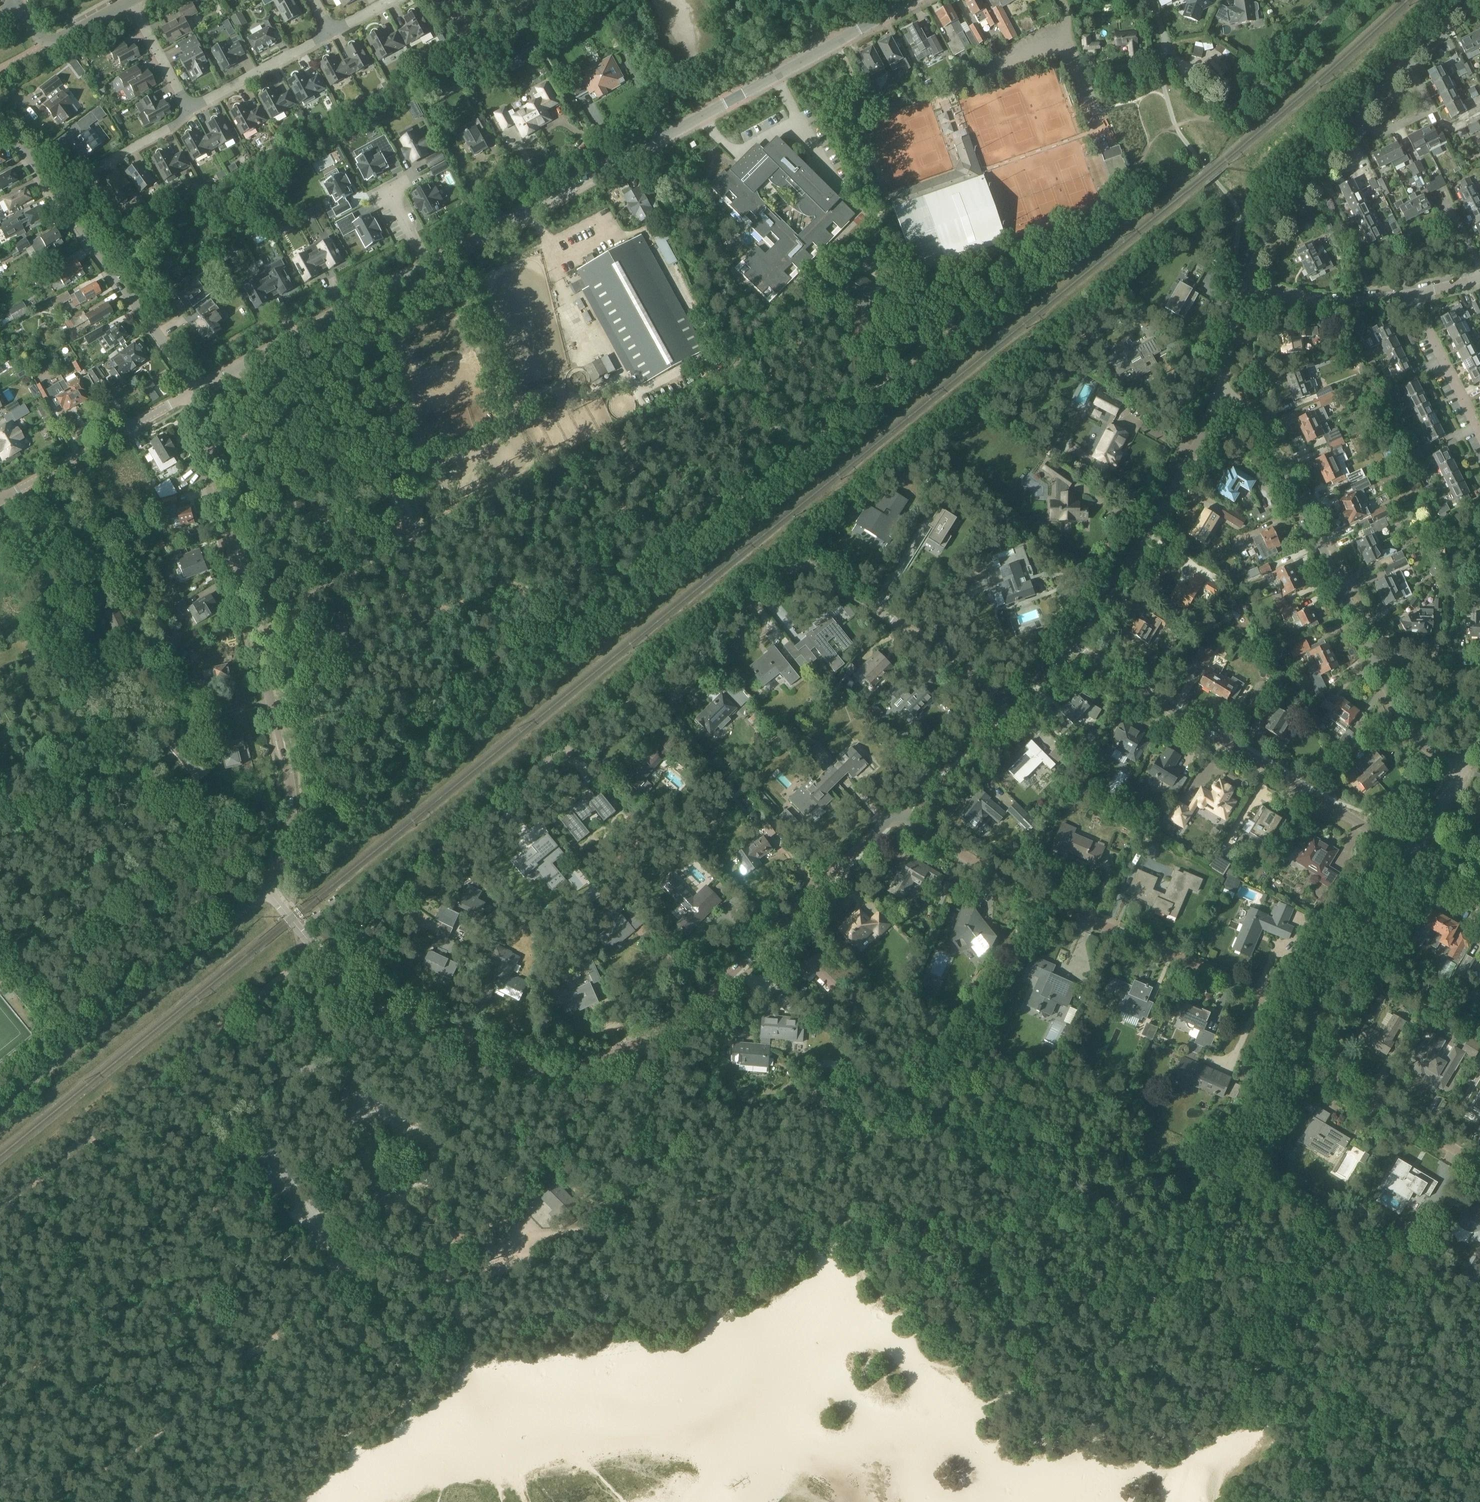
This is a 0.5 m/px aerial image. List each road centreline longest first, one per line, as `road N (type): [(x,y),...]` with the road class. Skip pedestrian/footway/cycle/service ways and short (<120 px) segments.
road 1 (track): [(266,885),(1084,222)]
road 2 (residential): [(332,963),(428,862),(796,566),(824,574),(958,663),(1006,707)]
road 3 (residential): [(337,972),(513,1060),(555,1070),(585,1067),(686,1018),(900,813)]
road 4 (residential): [(428,266),(912,0)]
road 5 (residential): [(266,885),(287,841),(287,763),(195,392)]
road 6 (residential): [(1315,1014),(1024,892),(900,813)]
road 7 (residential): [(1463,768),(1411,734),(1270,436),(1255,413),(1219,390)]
road 8 (residential): [(1414,856),(1069,640)]
road 9 (unclassified): [(0,1108),(266,885)]
road 10 (track): [(795,455),(733,364),(641,149)]
road 11 (residential): [(195,392),(0,122)]
road 12 (residential): [(1069,640),(1159,510),(1219,390)]
road 13 (residential): [(195,392),(428,266)]
road 14 (residential): [(1479,1163),(1318,1071),(1306,1051),(1315,1014)]
road 15 (unclassified): [(0,500),(195,392)]
road 16 (residential): [(1315,1014),(1414,856)]
road 17 (residential): [(1248,281),(1288,212),(1353,131)]
road 18 (track): [(635,1047),(651,1100),(613,1207)]
road 19 (residential): [(1412,297),(1319,303),(1248,281)]
road 20 (residential): [(192,112),(331,33)]
road 21 (track): [(490,1237),(582,1261),(613,1207)]
road 22 (residential): [(900,813),(1006,707)]
road 23 (residential): [(1412,297),(1479,428)]
road 24 (track): [(445,1246),(471,1383)]
road 25 (residential): [(1353,131),(1371,139),(1428,111),(1407,66)]
road 26 (residential): [(126,2),(192,112)]

